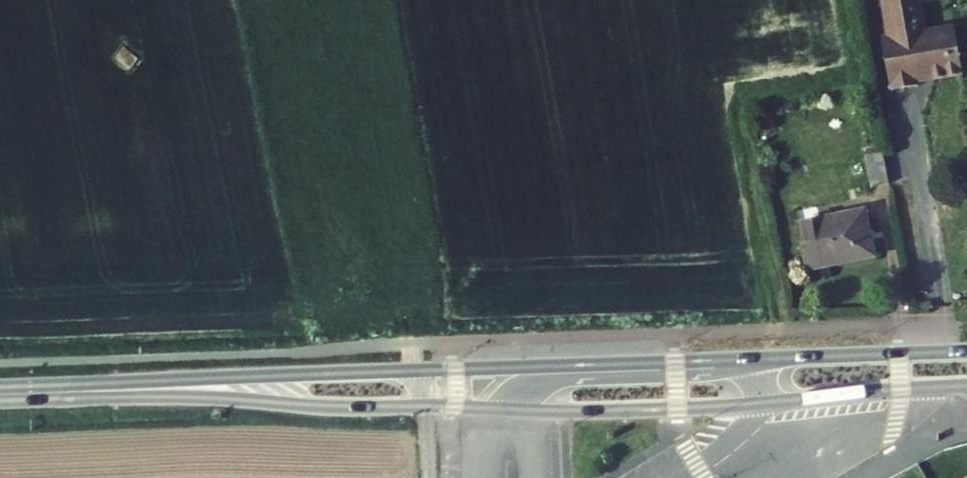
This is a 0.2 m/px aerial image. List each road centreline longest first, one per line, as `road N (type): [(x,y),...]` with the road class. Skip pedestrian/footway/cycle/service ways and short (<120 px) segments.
road 1 (tertiary): [(132,389),(328,406),(595,412),(966,387)]
road 2 (tertiary): [(966,351),(291,375),(132,389)]
road 3 (tertiary): [(0,394),(132,389)]

